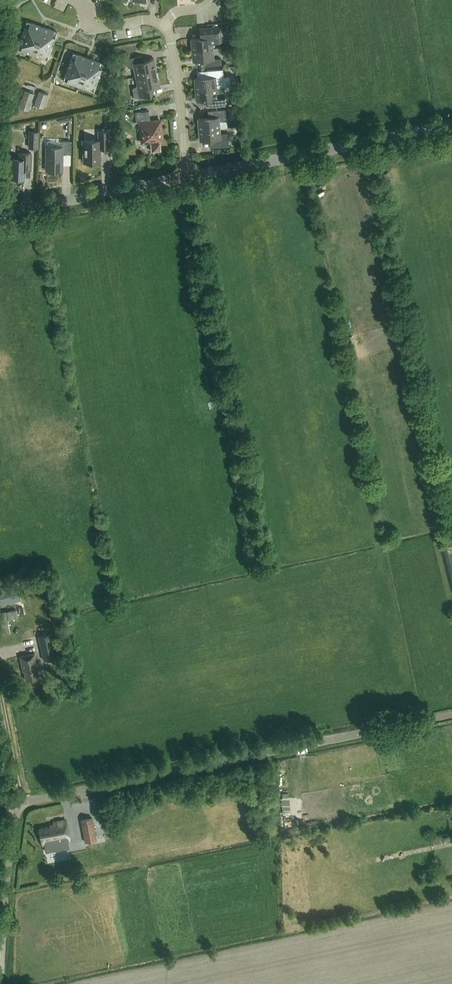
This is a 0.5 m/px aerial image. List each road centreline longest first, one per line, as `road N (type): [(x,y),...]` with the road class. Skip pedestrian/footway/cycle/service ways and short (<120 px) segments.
road 1 (unclassified): [(16,803),(451,715)]
road 2 (tertiary): [(187,176),(451,124)]
road 3 (tertiary): [(0,214),(187,176)]
road 4 (unclassified): [(0,983),(16,803)]
road 5 (residential): [(187,176),(176,68),(163,26)]

